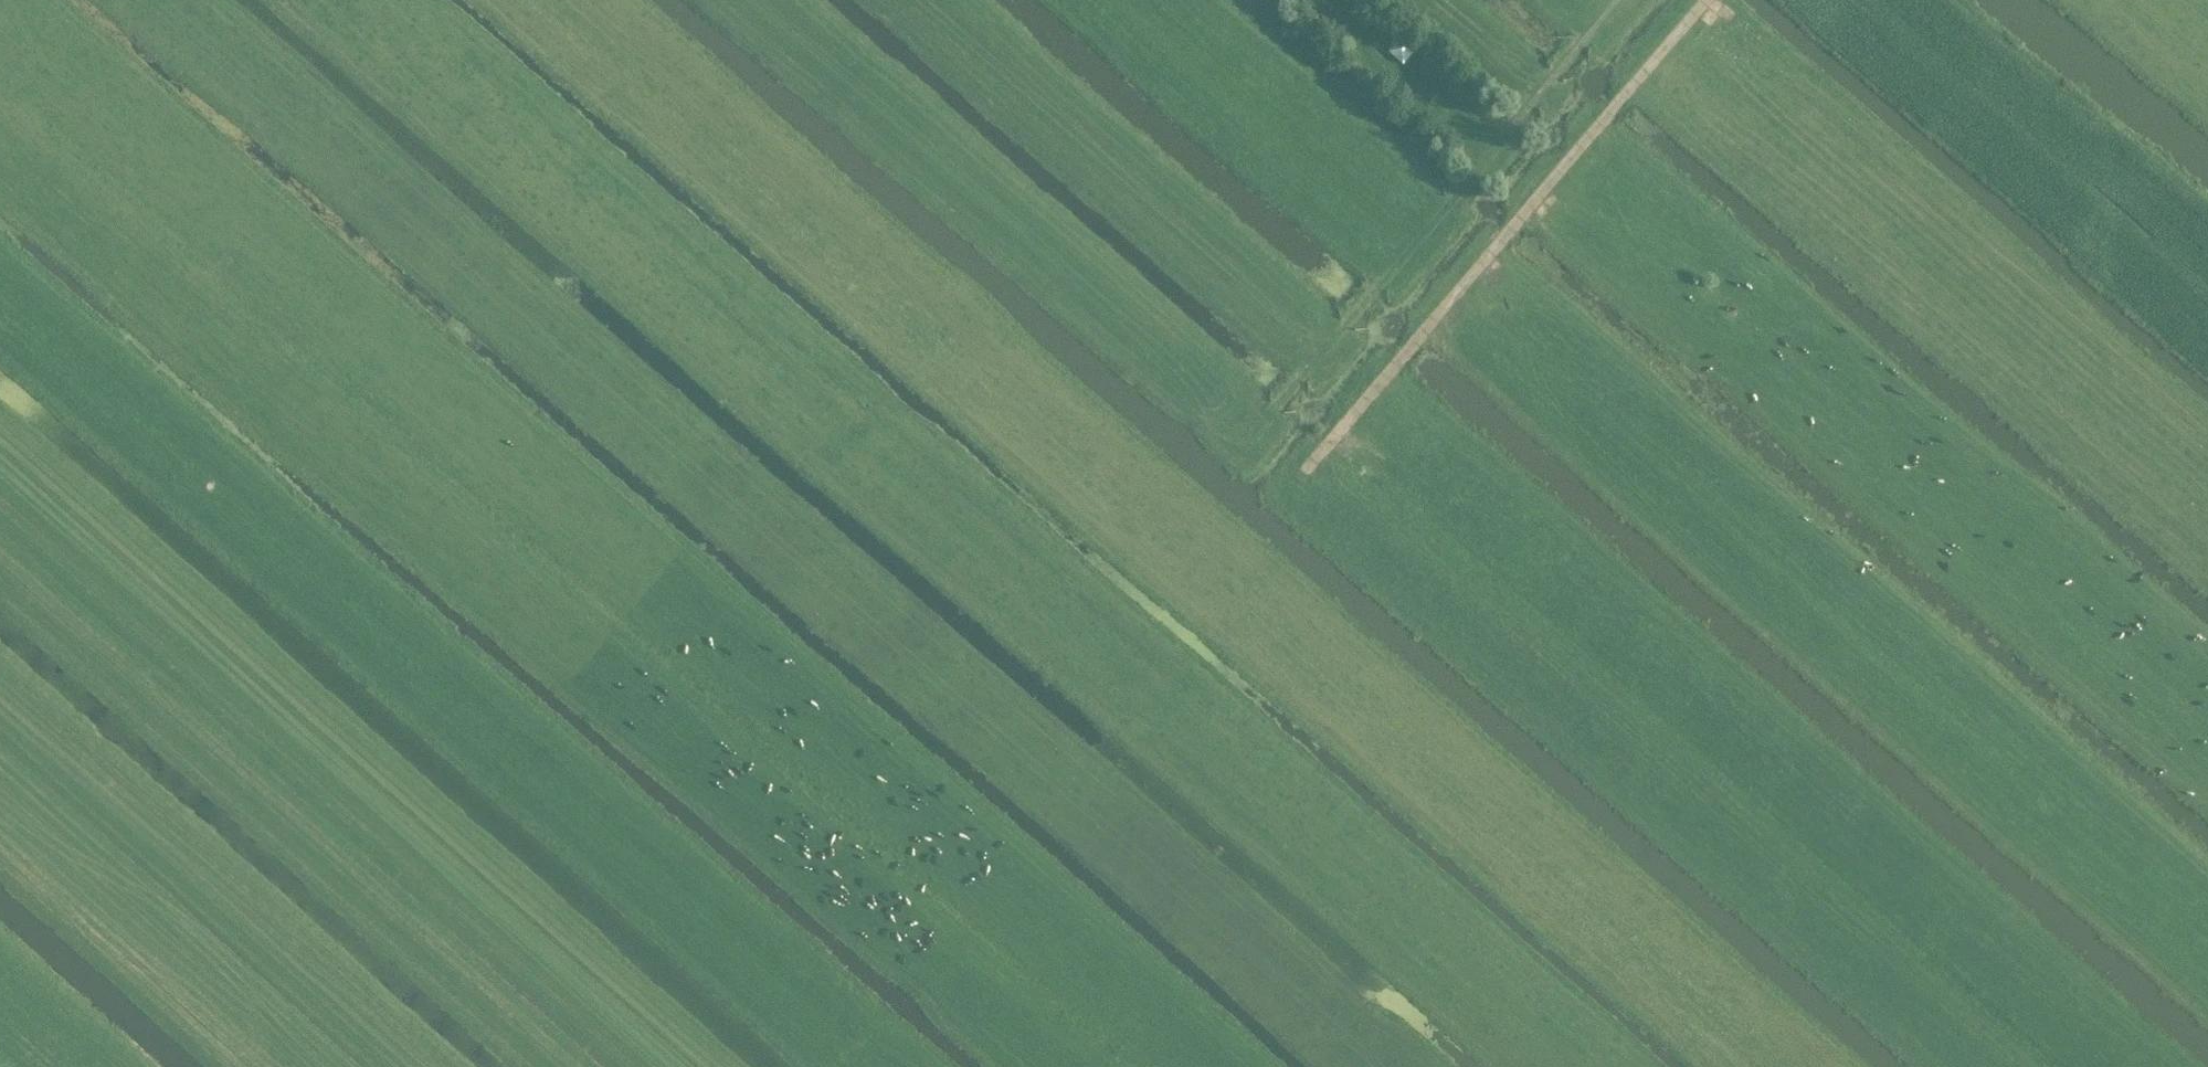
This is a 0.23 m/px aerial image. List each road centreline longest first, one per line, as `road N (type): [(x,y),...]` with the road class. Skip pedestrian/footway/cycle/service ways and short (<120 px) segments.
road 1 (track): [(2207,431),(1710,0)]
road 2 (track): [(1302,468),(1710,0)]
road 3 (track): [(1271,415),(1622,0)]

